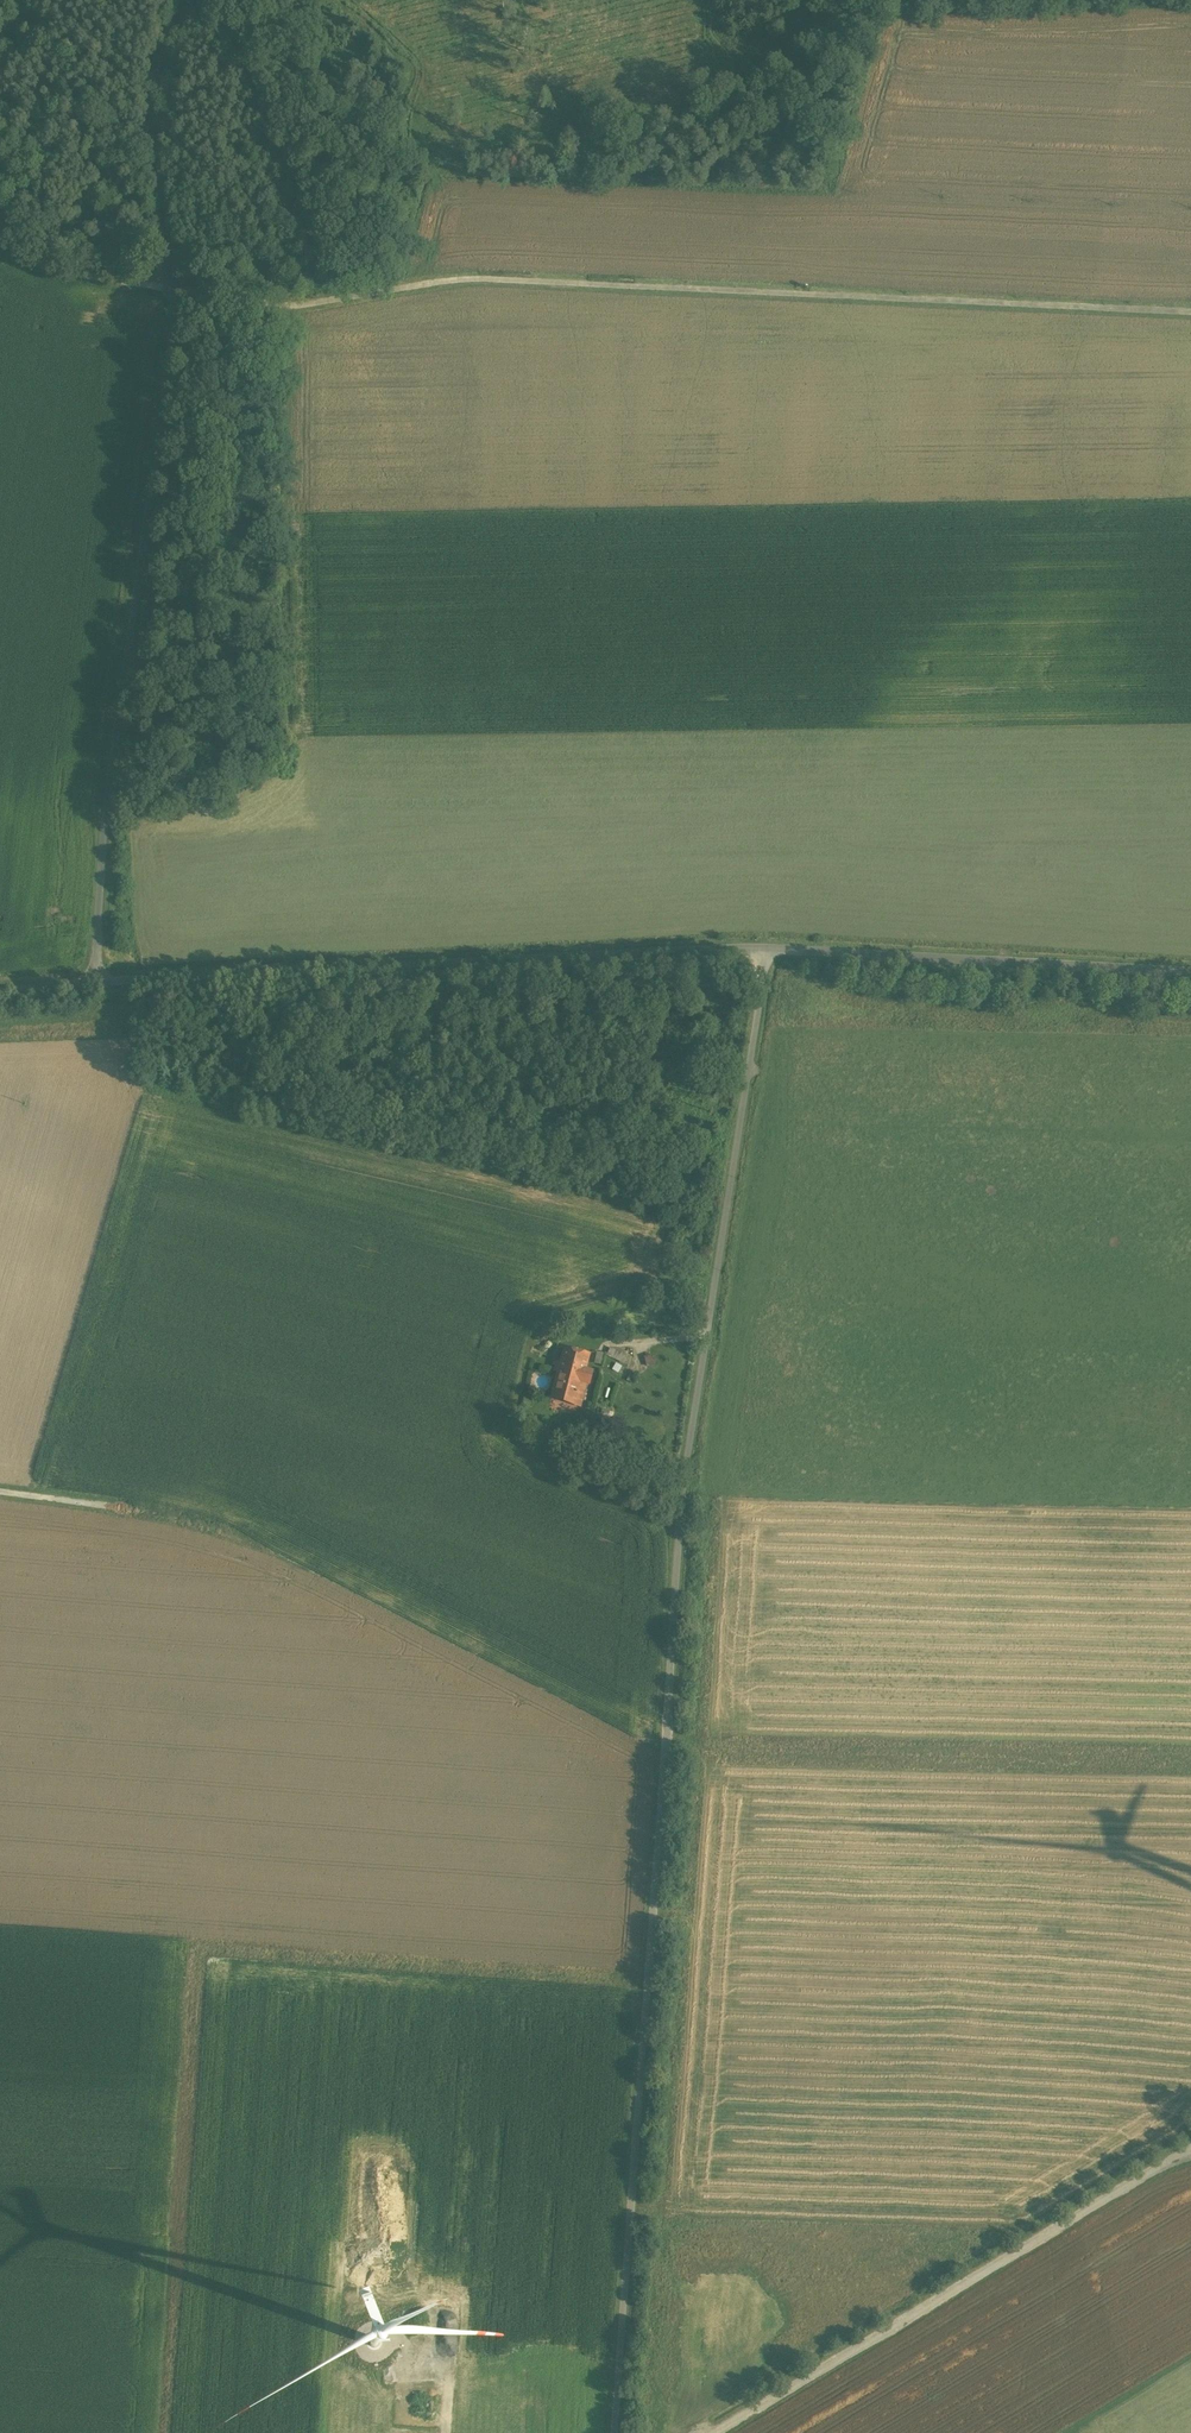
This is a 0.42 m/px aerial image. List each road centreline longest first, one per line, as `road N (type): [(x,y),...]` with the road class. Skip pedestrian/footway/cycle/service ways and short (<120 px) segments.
road 1 (unclassified): [(616,2432),(685,1503),(766,946)]
road 2 (unclassified): [(1190,311),(485,278),(285,305),(168,286)]
road 3 (unclassified): [(95,981),(104,809),(174,318),(168,286)]
road 4 (unclassified): [(766,946),(469,956),(95,981)]
road 5 (track): [(1190,2141),(704,2432)]
road 6 (unclassified): [(766,946),(1190,972)]
road 7 (unclassified): [(168,286),(147,115),(179,0)]
road 8 (track): [(0,239),(77,274),(169,294)]
road 9 (track): [(445,2432),(454,2310)]

